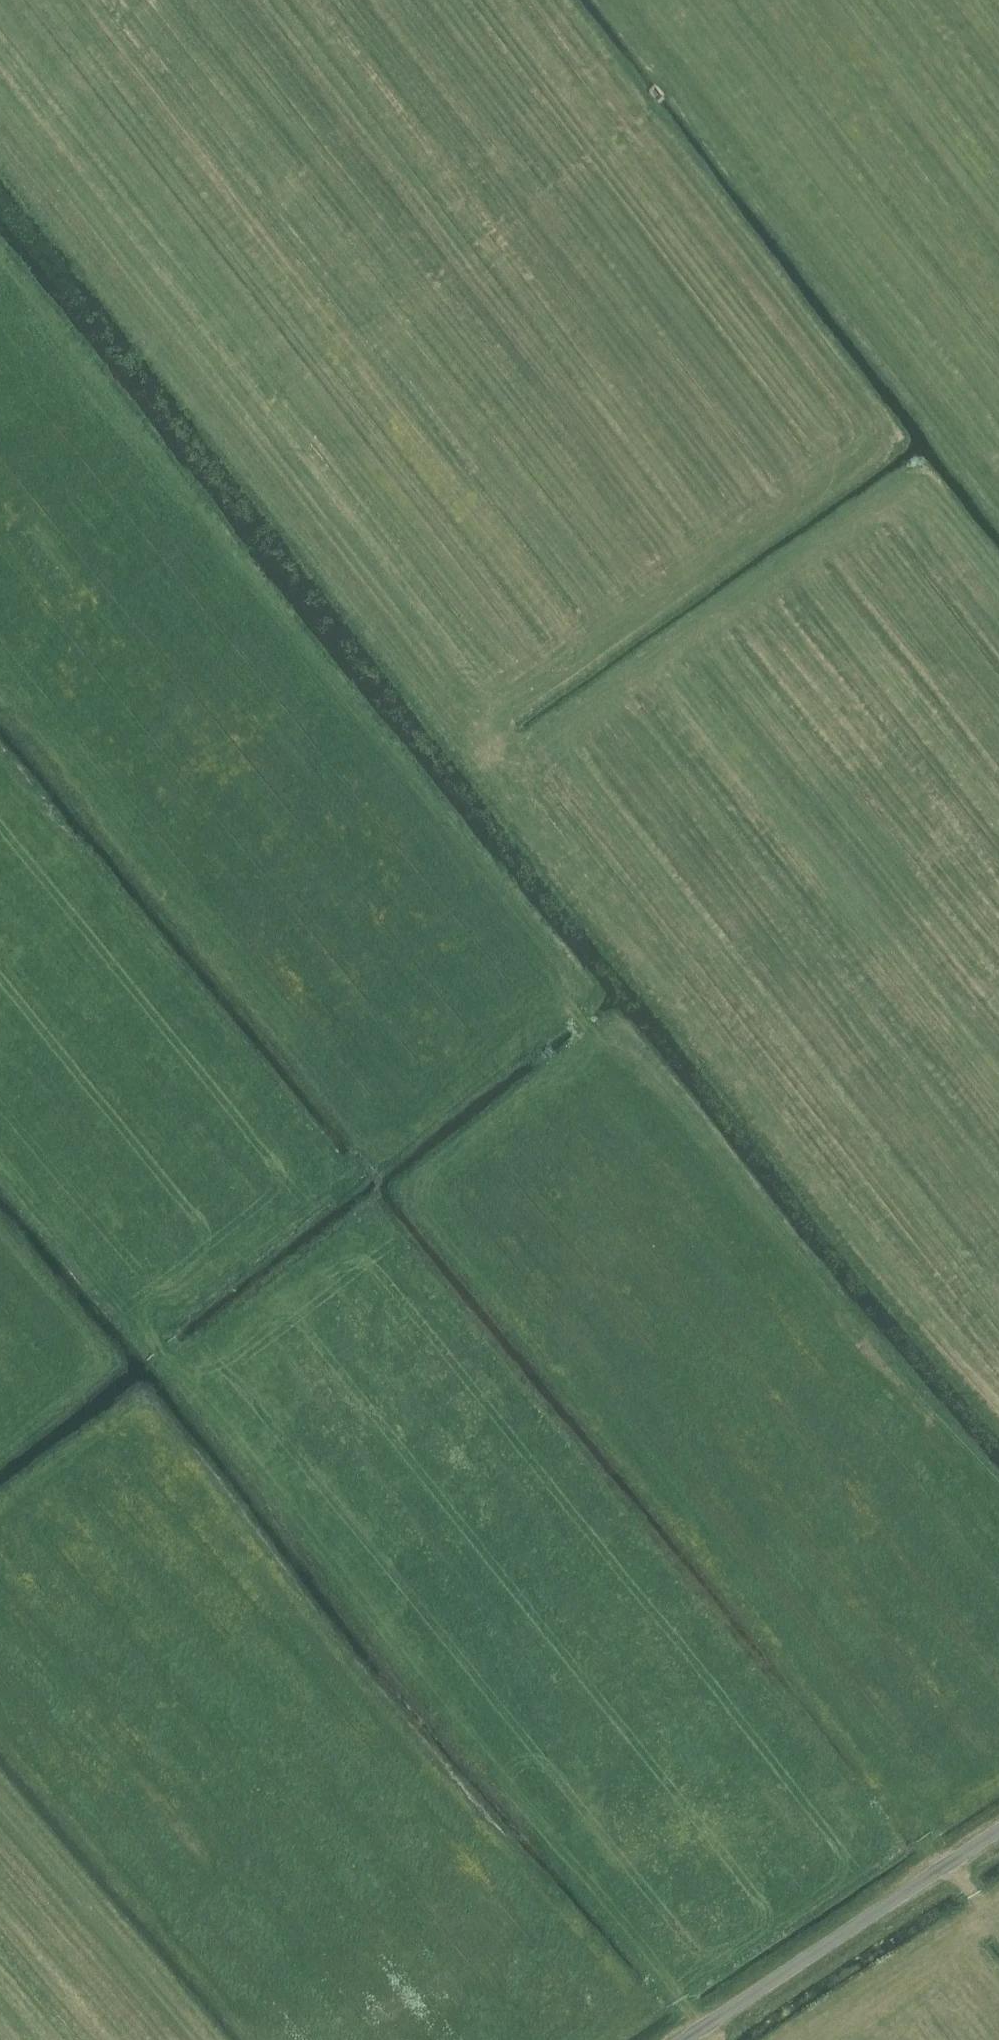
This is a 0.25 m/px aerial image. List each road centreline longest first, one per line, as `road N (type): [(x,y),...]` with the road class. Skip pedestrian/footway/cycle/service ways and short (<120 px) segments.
road 1 (unclassified): [(687,2039),(998,1831)]

